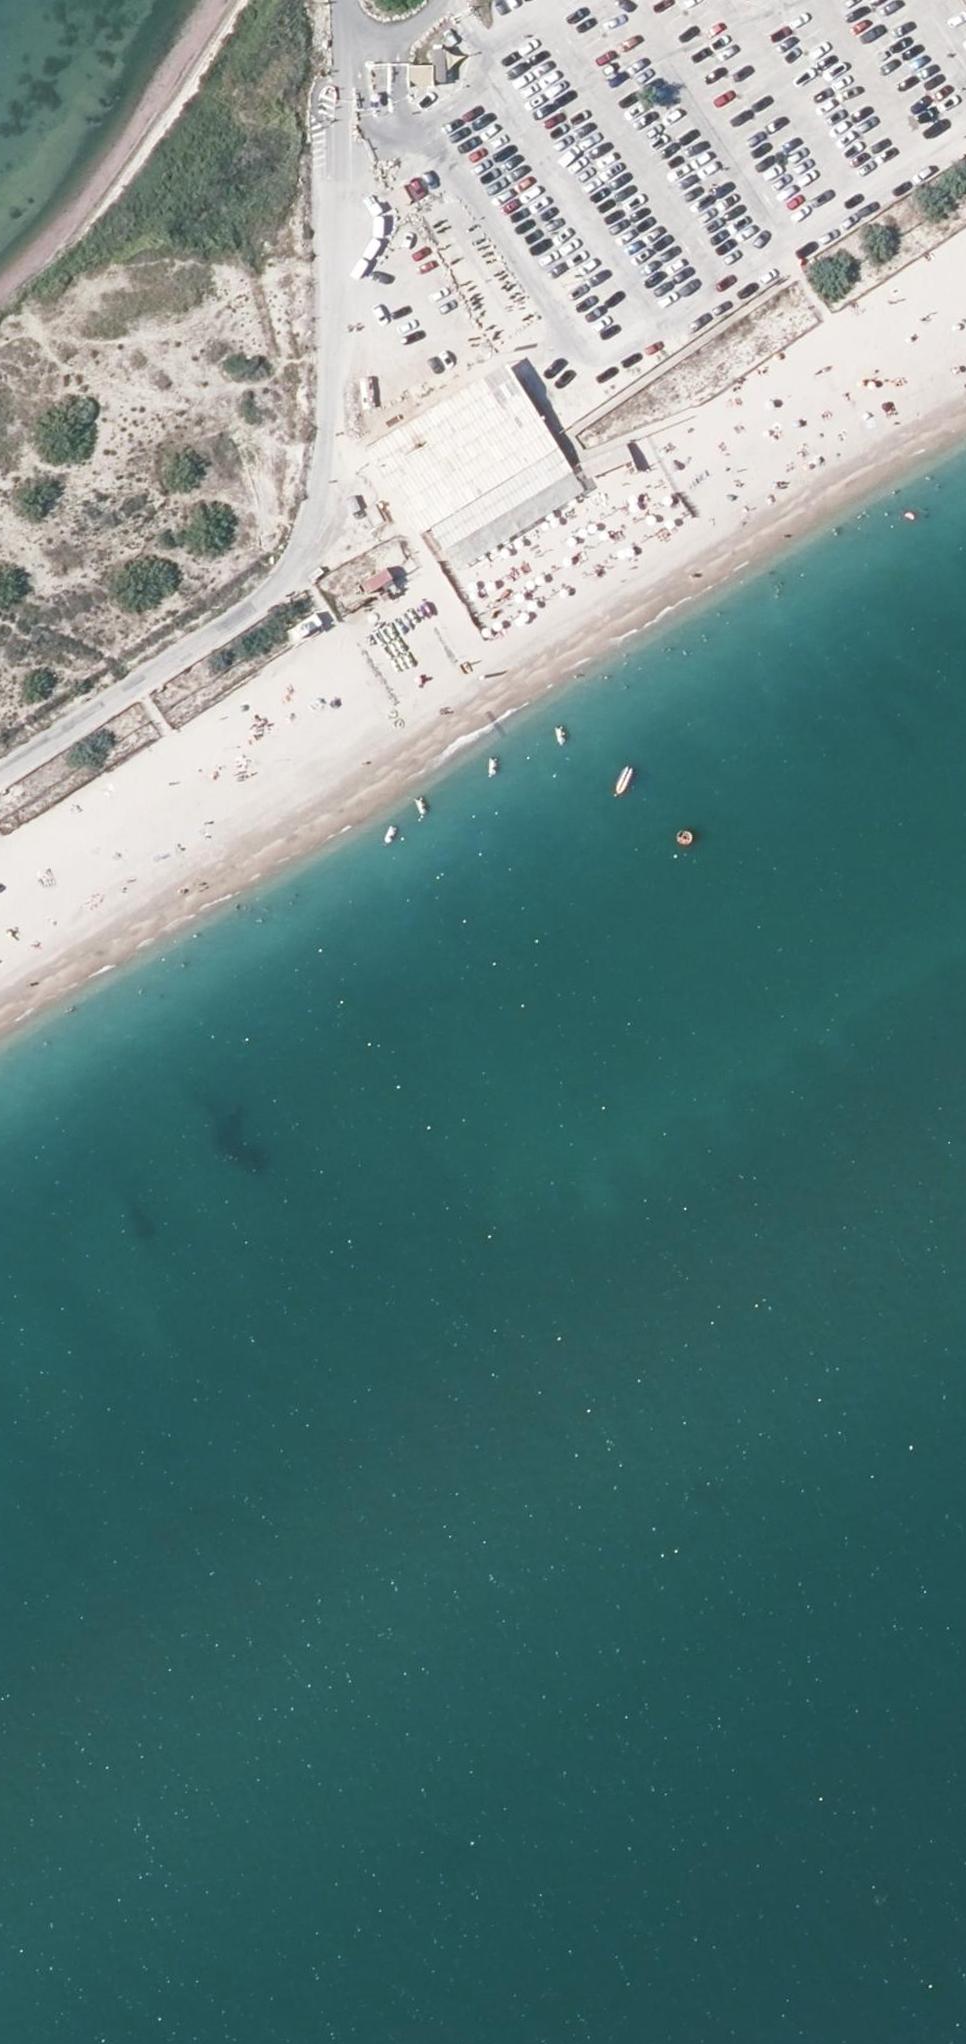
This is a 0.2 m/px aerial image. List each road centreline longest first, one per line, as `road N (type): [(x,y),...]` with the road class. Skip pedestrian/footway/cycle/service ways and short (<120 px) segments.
road 1 (unclassified): [(0,773),(253,608),(301,552),(324,489),(343,40)]

